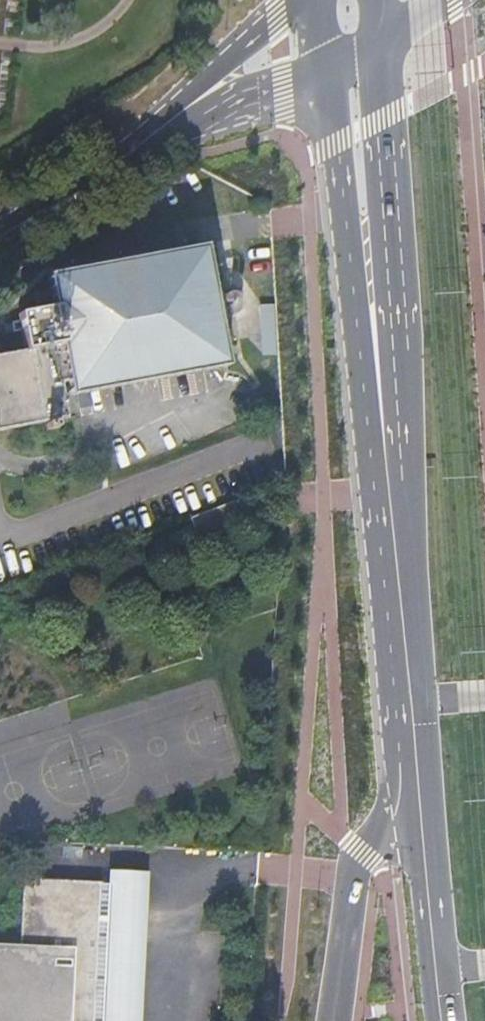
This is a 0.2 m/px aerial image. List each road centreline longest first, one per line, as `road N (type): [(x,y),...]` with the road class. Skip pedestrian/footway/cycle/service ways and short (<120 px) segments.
road 1 (primary): [(372,299),(419,798)]
road 2 (primary): [(372,299),(384,118),(375,40)]
road 3 (tertiary): [(210,94),(0,232)]
road 4 (primary): [(419,798),(354,863),(331,1020)]
road 5 (primary): [(328,66),(372,299)]
road 6 (primary): [(419,798),(435,970)]
road 7 (tertiary): [(292,0),(210,94)]
road 8 (tertiary): [(210,94),(260,96),(328,66)]

